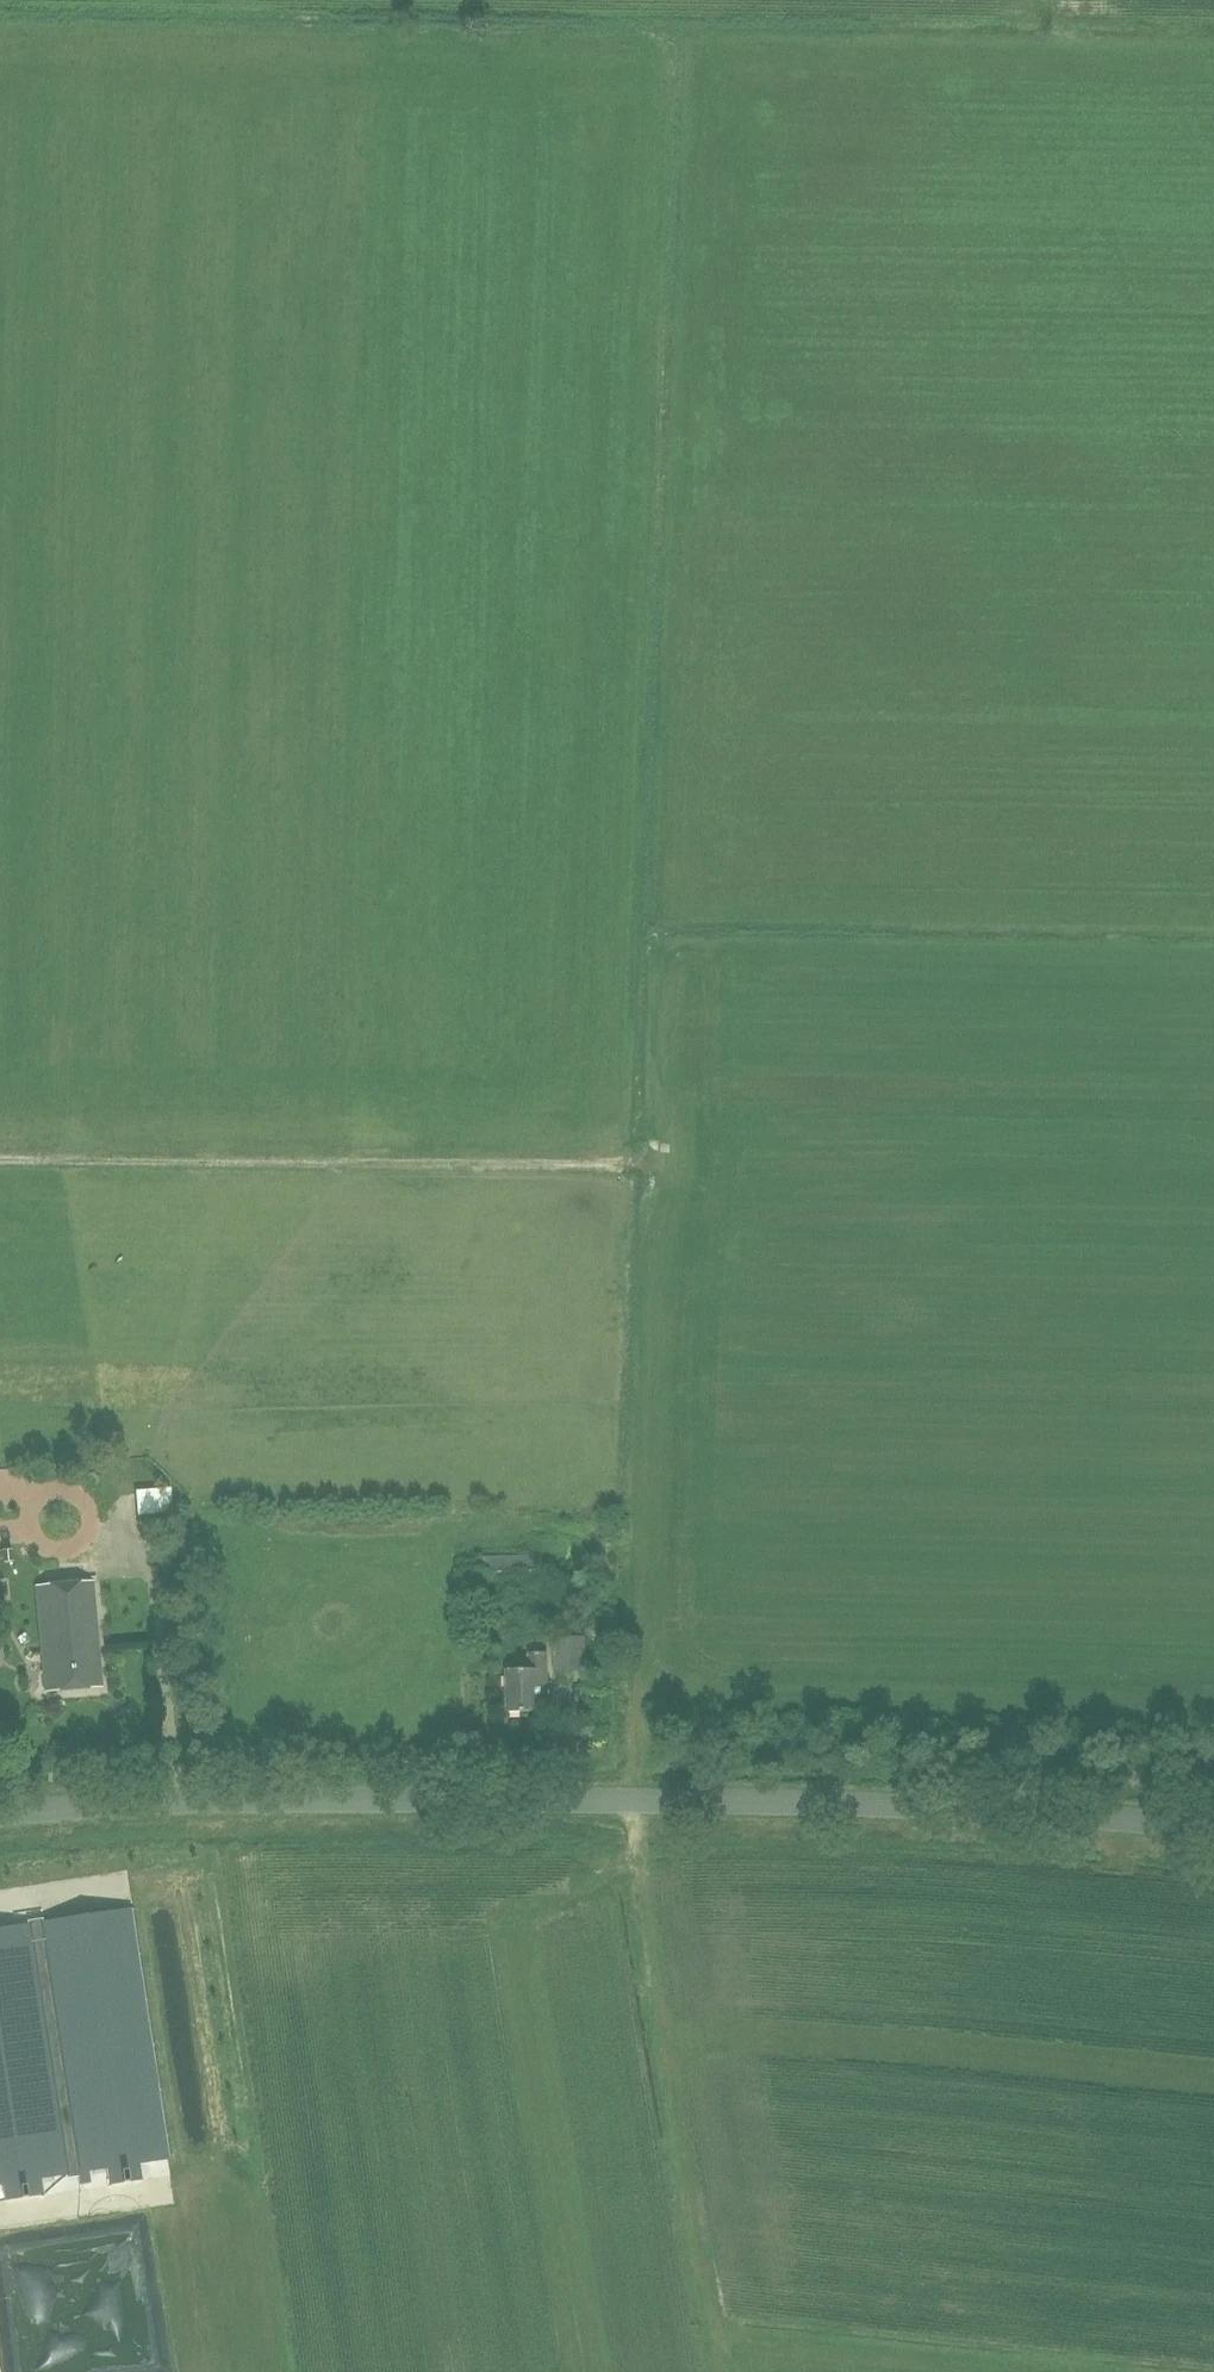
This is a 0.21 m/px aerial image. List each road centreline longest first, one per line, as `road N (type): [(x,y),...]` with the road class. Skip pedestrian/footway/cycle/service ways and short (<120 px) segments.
road 1 (unclassified): [(1213,1830),(975,1810),(488,1795),(0,1812)]

